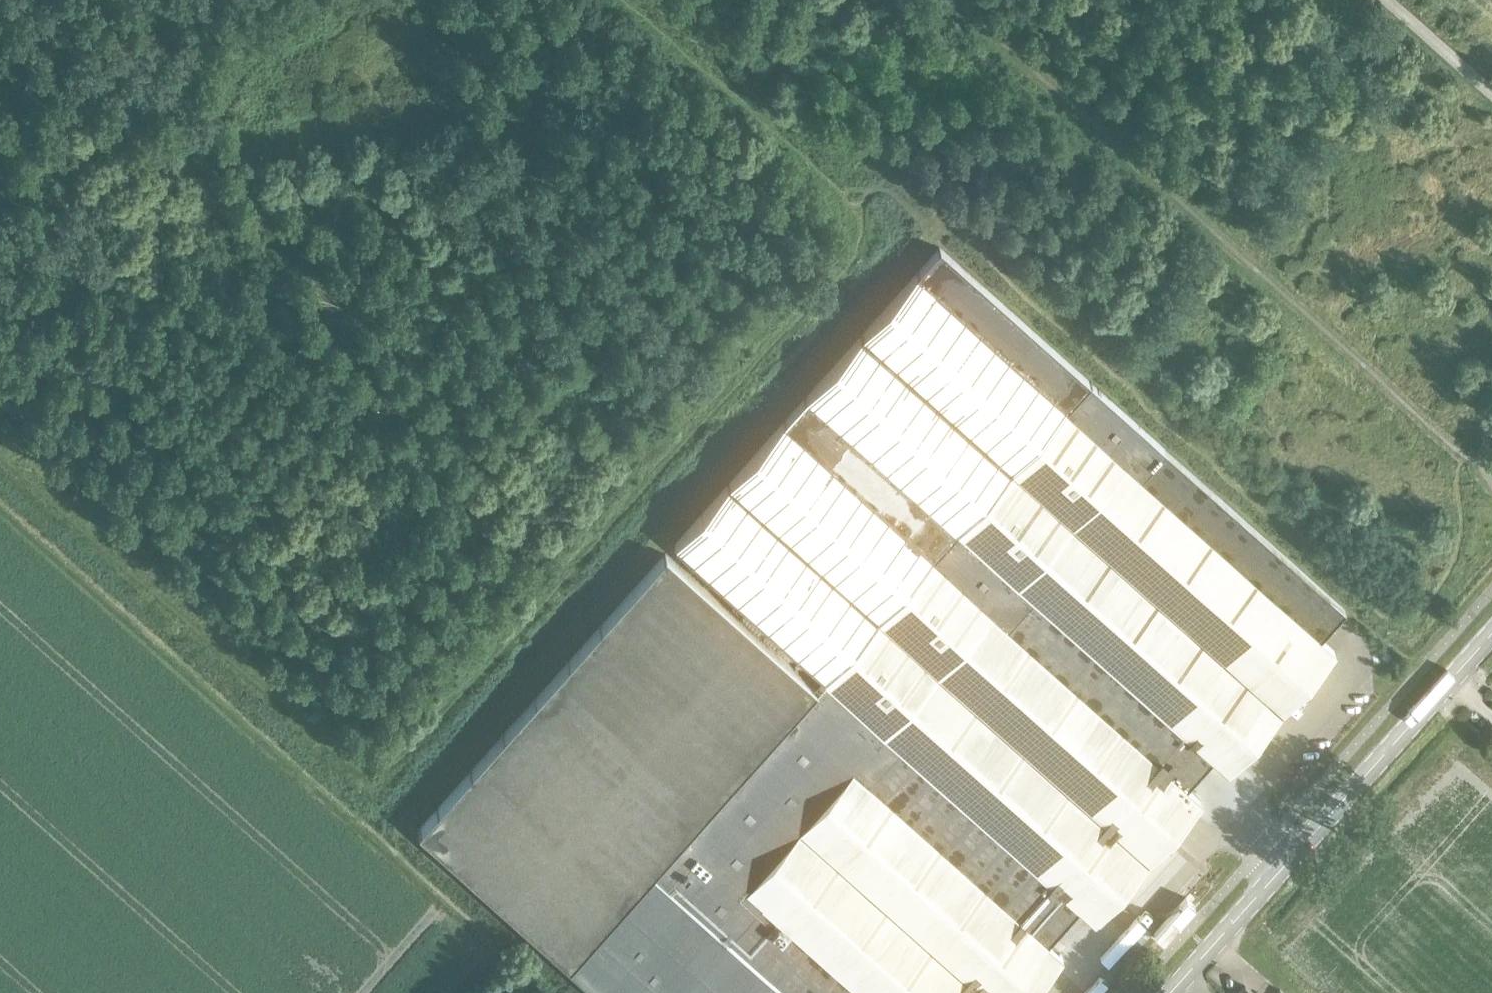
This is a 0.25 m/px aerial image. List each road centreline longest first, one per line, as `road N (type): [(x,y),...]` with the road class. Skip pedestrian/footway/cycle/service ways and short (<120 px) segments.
road 1 (tertiary): [(1169,992),(1491,630)]

